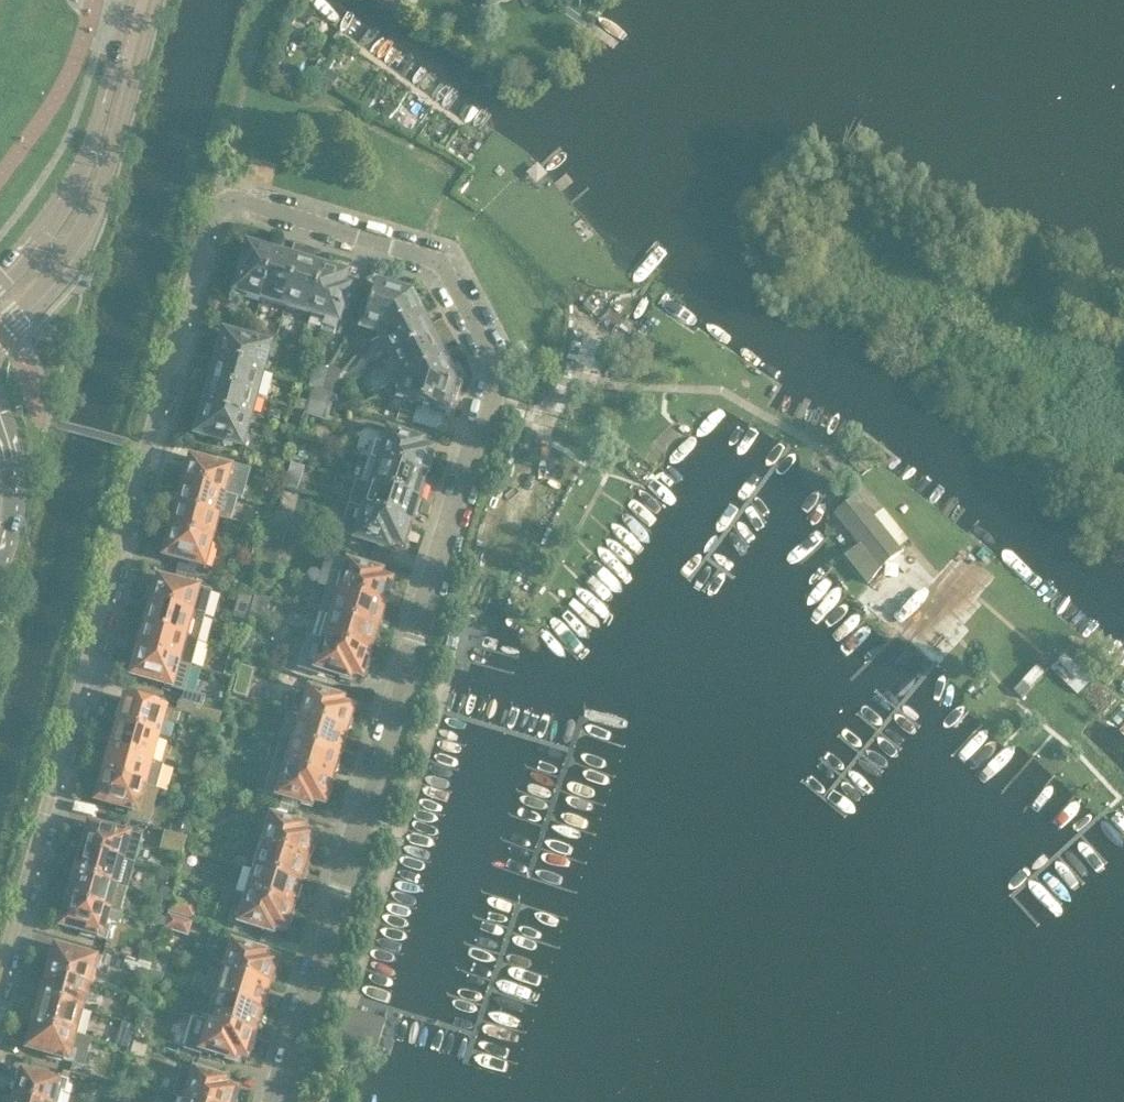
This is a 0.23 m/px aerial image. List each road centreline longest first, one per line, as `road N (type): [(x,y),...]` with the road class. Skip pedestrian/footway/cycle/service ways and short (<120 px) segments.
road 1 (residential): [(0,980),(210,219),(225,203),(246,203),(442,262),(498,371),(275,1101)]
road 2 (tertiary): [(0,334),(66,255),(103,192),(147,23)]
road 3 (tertiary): [(126,18),(76,182),(0,279)]
road 4 (tertiary): [(0,544),(15,496),(0,417)]

